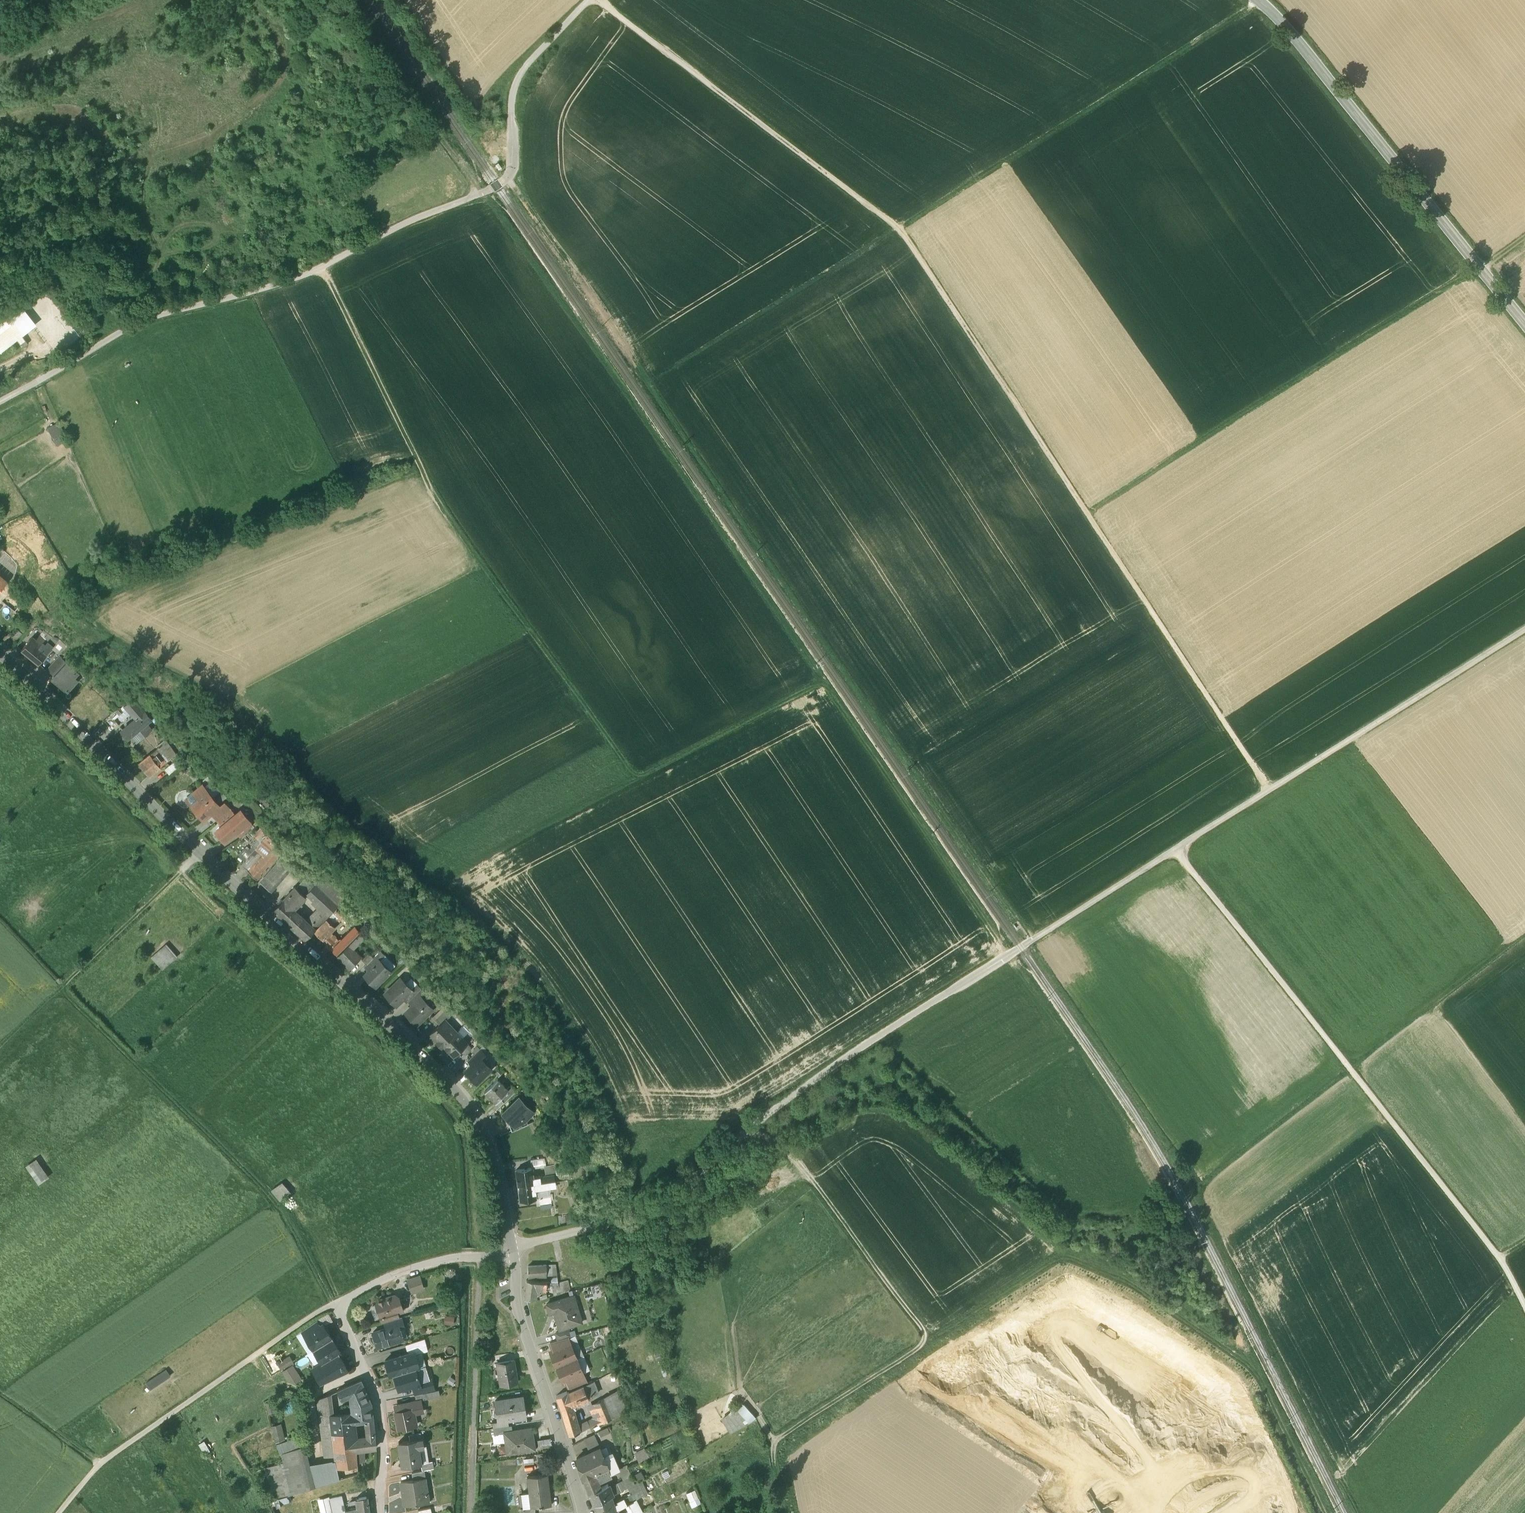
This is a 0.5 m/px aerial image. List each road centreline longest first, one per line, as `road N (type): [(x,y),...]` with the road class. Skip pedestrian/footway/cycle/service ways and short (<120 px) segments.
road 1 (track): [(1258,1374),(1202,1255),(1076,1045),(495,209),(474,192),(471,174),(391,89),(326,0)]
road 2 (track): [(513,1251),(668,1202),(761,1118),(842,1060),(1524,630)]
road 3 (track): [(599,0),(897,227),(1269,790)]
road 4 (track): [(60,1512),(101,1462),(339,1304),(282,1208),(63,986),(200,854)]
road 5 (residential): [(513,1251),(494,1149),(453,1086),(200,854),(0,652)]
road 6 (track): [(0,400),(160,316),(304,274),(497,187),(510,164),(516,82),(589,0)]
road 7 (track): [(824,682),(639,779),(426,474)]
road 8 (track): [(1524,1306),(1499,1259),(1179,848)]
road 9 (track): [(506,177),(654,378),(897,227)]
road 10 (track): [(1524,245),(1095,520)]
road 11 (track): [(1264,7),(1085,122),(897,227)]
road 12 (secondary): [(1524,318),(1291,31),(1255,0)]
road 13 (track): [(793,1512),(786,1445),(1074,1258)]
road 14 (residential): [(381,1512),(382,1407),(339,1304),(441,1260),(513,1251)]
road 15 (track): [(1074,1258),(897,1109),(855,1109),(791,1154)]
road 16 (track): [(750,1129),(791,1154),(937,1346)]
road 17 (residential): [(582,1512),(519,1316),(513,1251)]
road 18 (track): [(480,1257),(471,1512)]
road 19 (track): [(322,267),(426,474)]
road 20 (track): [(1250,1355),(1143,1285),(1074,1258)]
road 21 (track): [(1362,1512),(1271,1338)]
road 22 (track): [(0,1394),(101,1462)]
road 23 (track): [(693,1223),(791,1154)]

